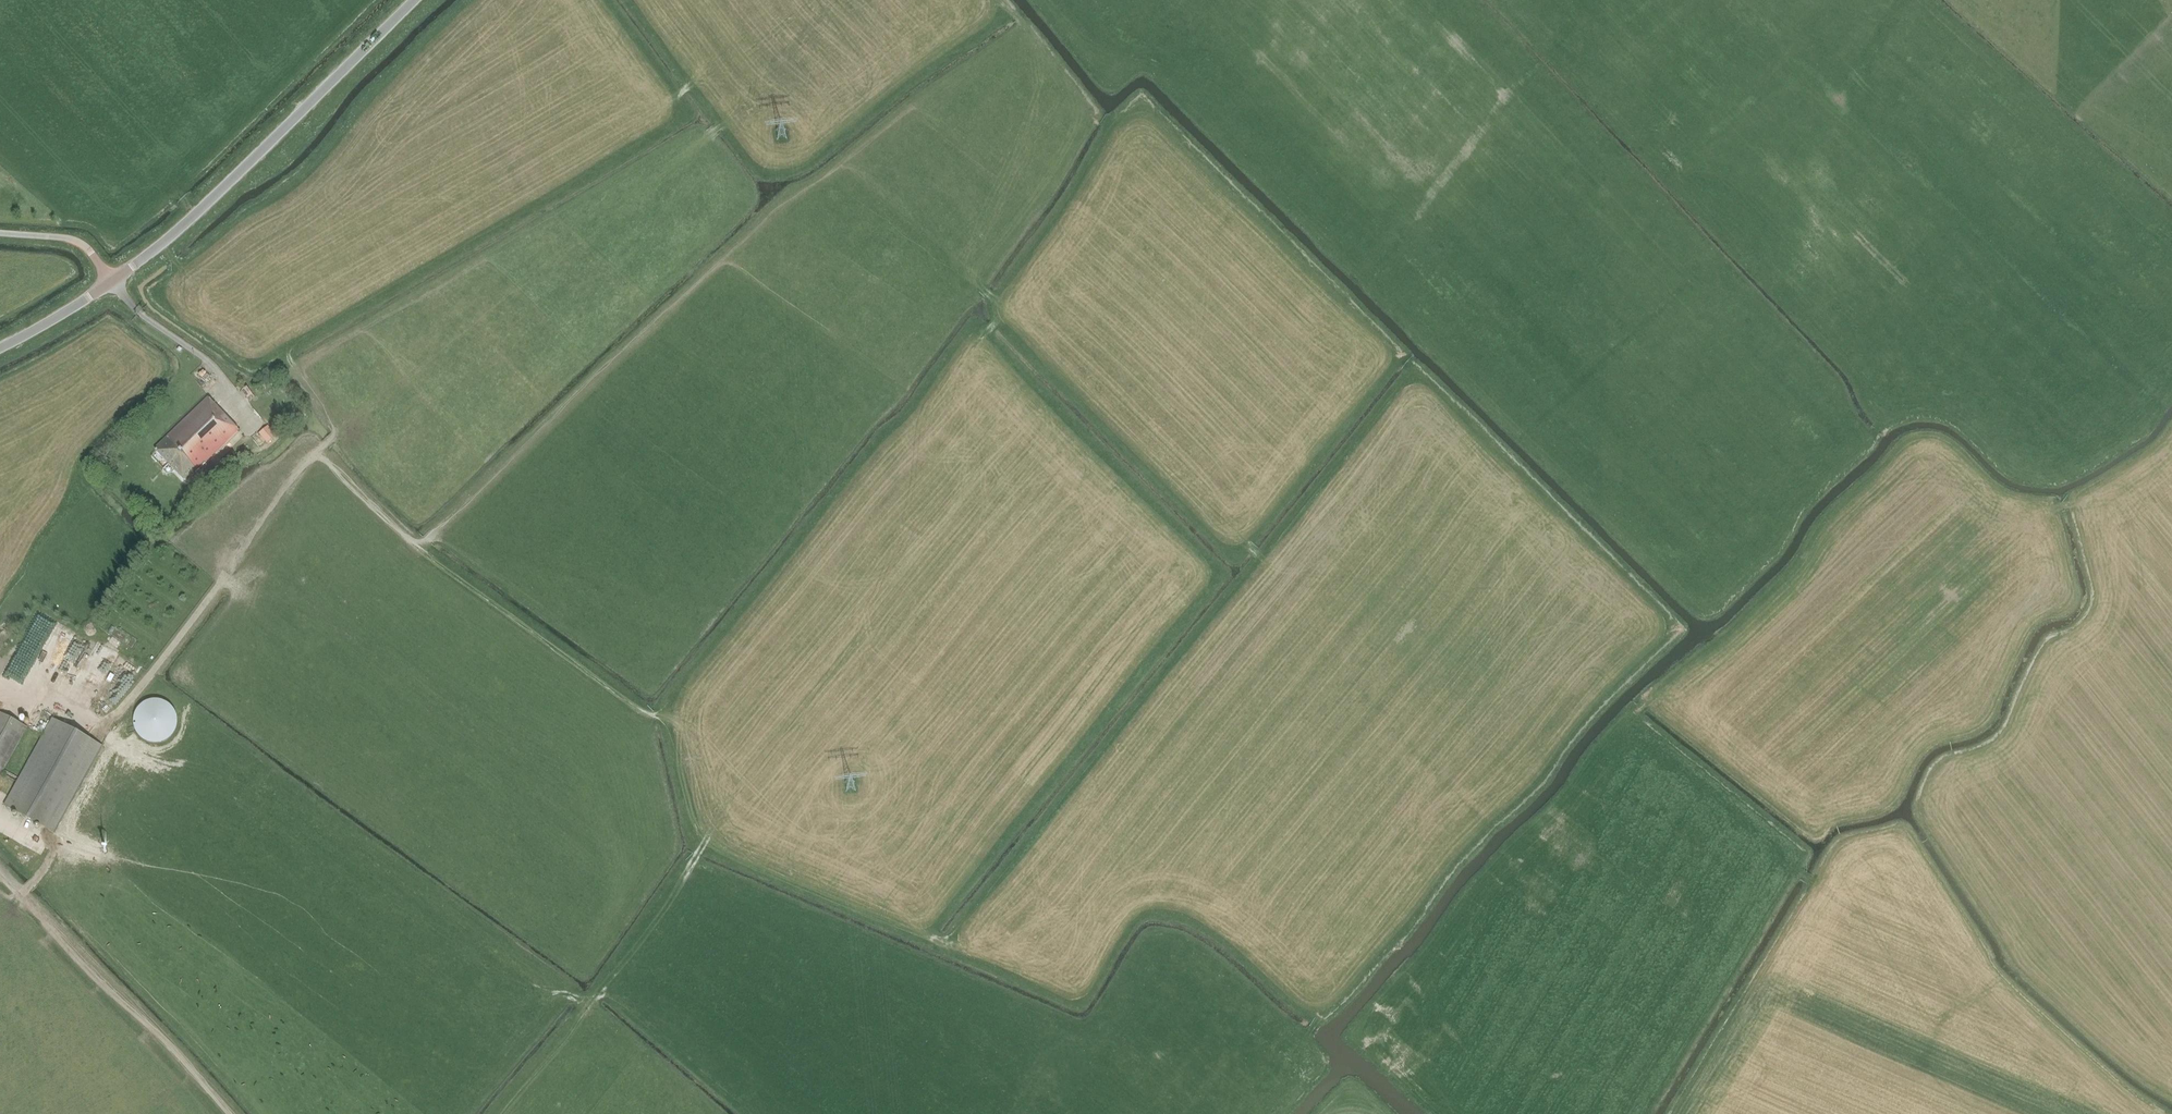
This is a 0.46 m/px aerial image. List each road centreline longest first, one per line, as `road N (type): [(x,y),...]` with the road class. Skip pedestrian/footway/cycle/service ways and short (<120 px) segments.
road 1 (tertiary): [(112,282),(262,152),(416,0)]
road 2 (unclassified): [(0,233),(73,239),(112,282)]
road 3 (tertiary): [(0,348),(112,282)]

